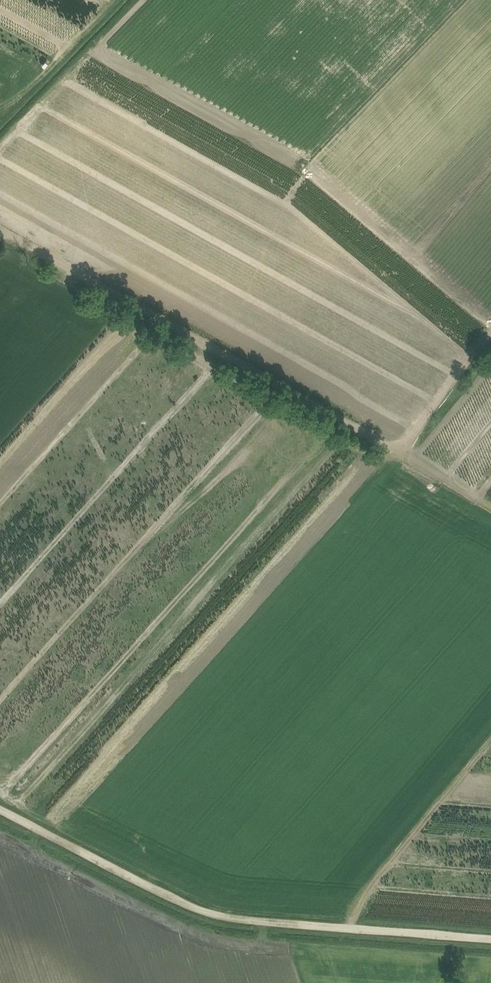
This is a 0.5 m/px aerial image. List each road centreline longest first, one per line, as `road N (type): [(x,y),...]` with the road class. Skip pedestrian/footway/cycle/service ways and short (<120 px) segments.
road 1 (track): [(0,229),(401,450),(412,447),(490,347)]
road 2 (track): [(490,939),(219,918),(0,810)]

